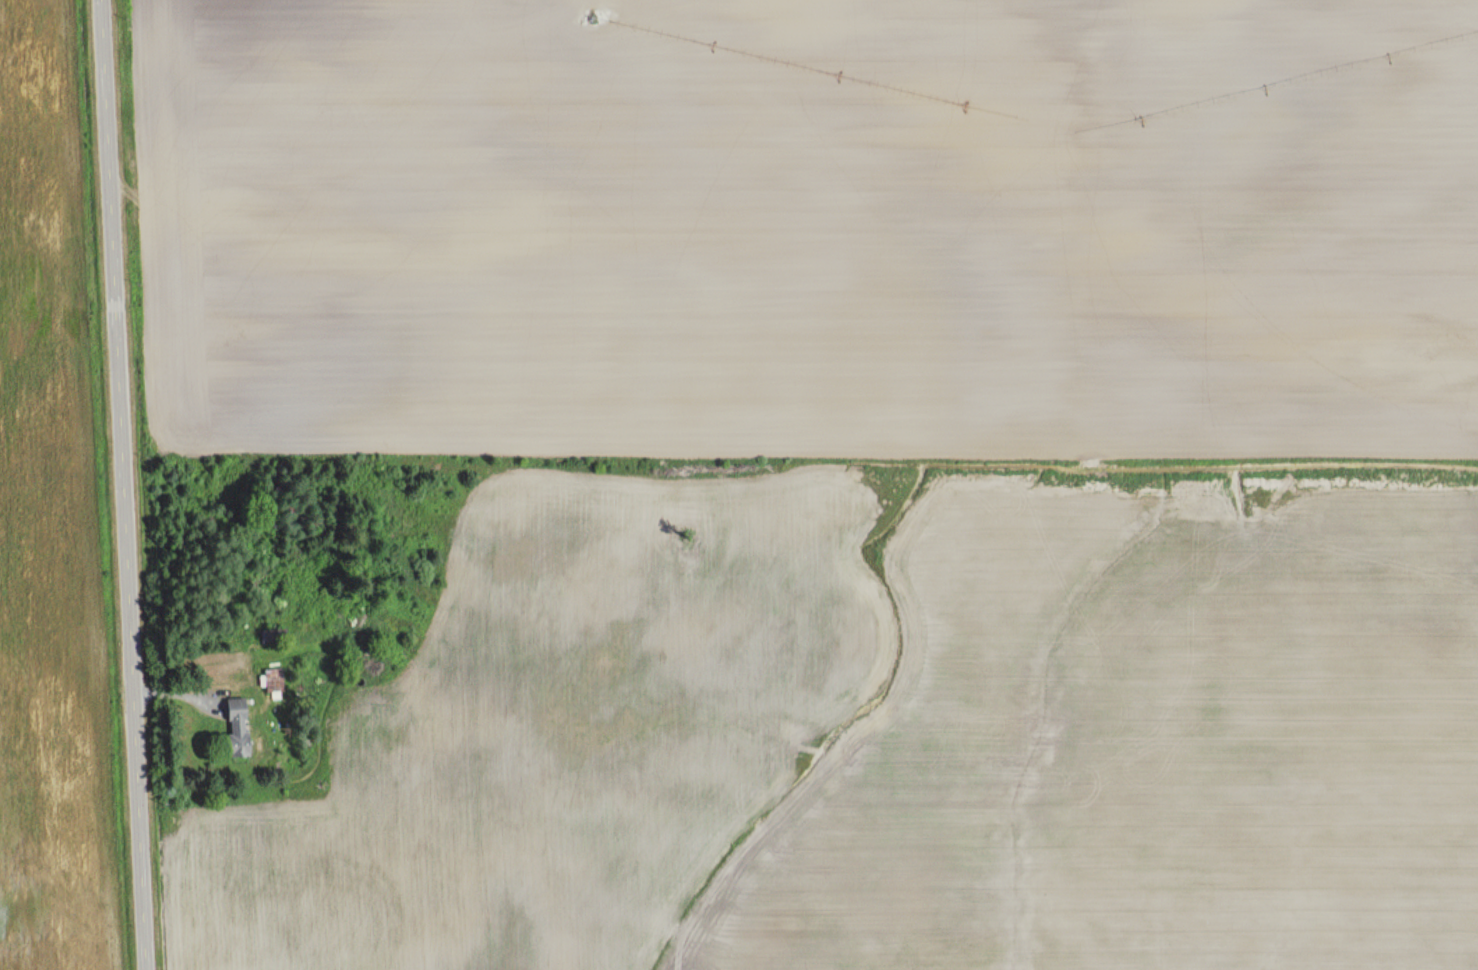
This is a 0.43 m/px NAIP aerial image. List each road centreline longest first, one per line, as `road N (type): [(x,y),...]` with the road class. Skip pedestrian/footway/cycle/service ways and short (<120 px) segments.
road 1 (tertiary): [(143,969),(100,0)]

